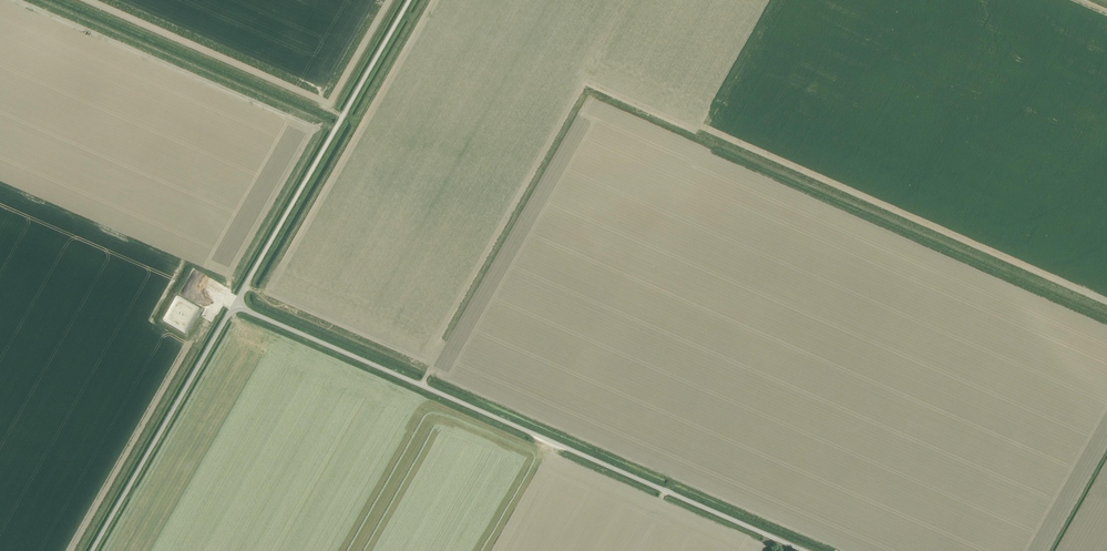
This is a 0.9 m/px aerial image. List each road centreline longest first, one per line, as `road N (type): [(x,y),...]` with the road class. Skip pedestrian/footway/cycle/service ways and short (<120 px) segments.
road 1 (unclassified): [(808,550),(234,305)]
road 2 (unclassified): [(234,305),(410,0)]
road 3 (unclassified): [(91,550),(234,305)]

